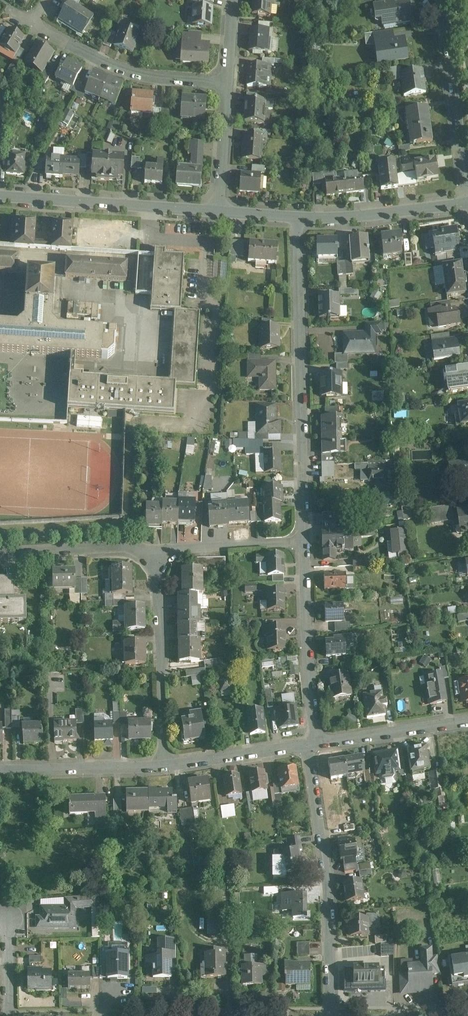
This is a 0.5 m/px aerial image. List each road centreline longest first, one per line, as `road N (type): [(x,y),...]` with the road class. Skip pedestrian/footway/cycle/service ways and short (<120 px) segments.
road 1 (residential): [(305,539),(298,217)]
road 2 (residential): [(331,1015),(327,871),(308,743)]
road 3 (residential): [(0,4),(120,64),(231,81)]
road 4 (residential): [(220,211),(0,195)]
road 5 (residential): [(159,548),(166,762)]
road 6 (residential): [(320,741),(305,539)]
road 7 (residential): [(467,196),(441,0)]
road 8 (residential): [(467,203),(298,217)]
road 9 (residential): [(0,769),(166,762)]
road 10 (residential): [(159,548),(0,551)]
road 11 (residential): [(320,741),(467,720)]
road 12 (residential): [(305,539),(159,548)]
road 13 (residential): [(166,762),(308,743)]
road 14 (residential): [(220,211),(231,81)]

